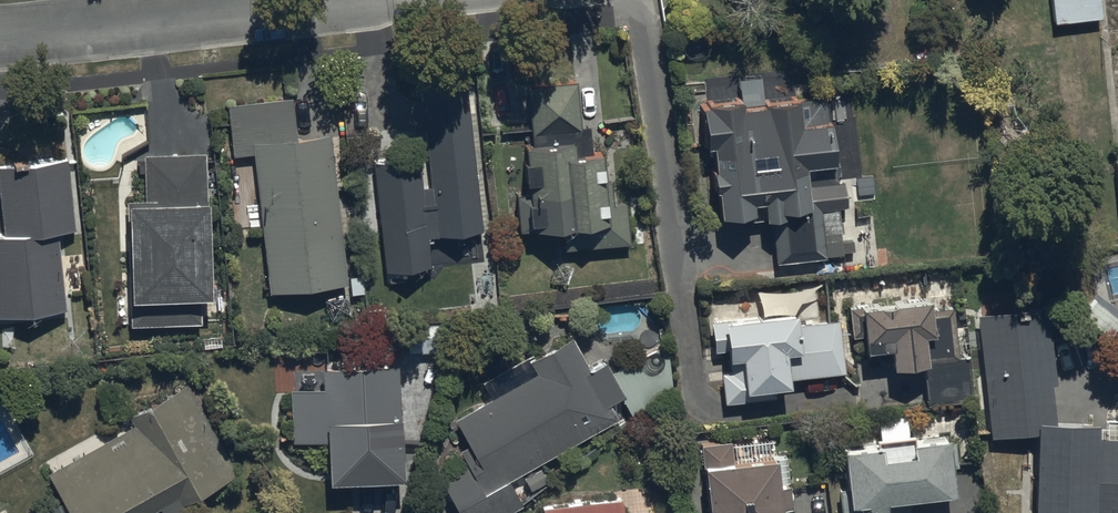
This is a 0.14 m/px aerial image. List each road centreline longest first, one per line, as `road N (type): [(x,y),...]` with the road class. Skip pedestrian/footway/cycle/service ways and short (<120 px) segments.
road 1 (residential): [(0,42),(431,0)]

